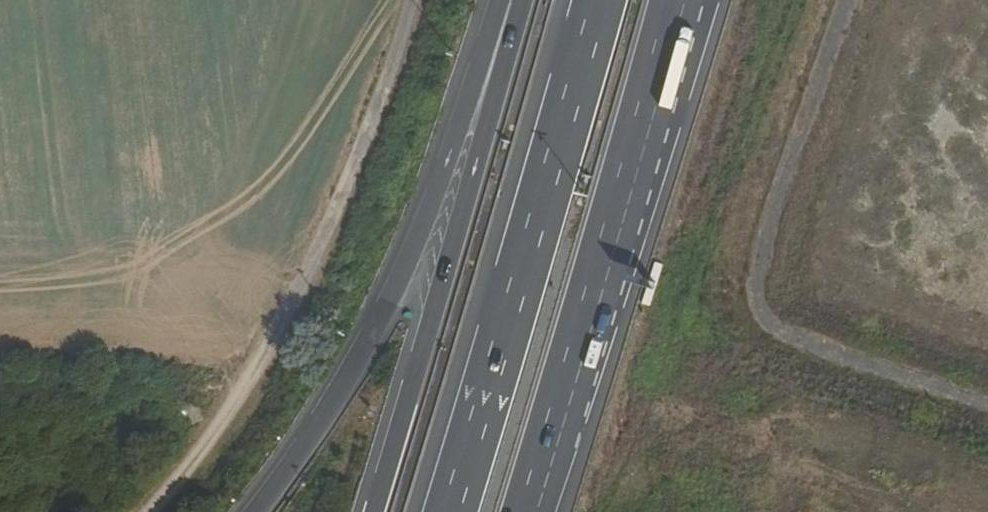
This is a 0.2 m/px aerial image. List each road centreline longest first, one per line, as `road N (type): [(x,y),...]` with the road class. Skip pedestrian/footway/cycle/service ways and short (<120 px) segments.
road 1 (track): [(411,0),(396,54),(269,350),(148,511)]
road 2 (motorway): [(503,0),(460,131),(350,395),(257,511)]
road 3 (motorway): [(522,511),(678,0)]
road 4 (motorway): [(601,0),(448,511)]
road 5 (motorway): [(523,0),(377,511)]
road 6 (track): [(845,0),(754,271),(765,322)]
road 7 (track): [(765,322),(987,401)]

